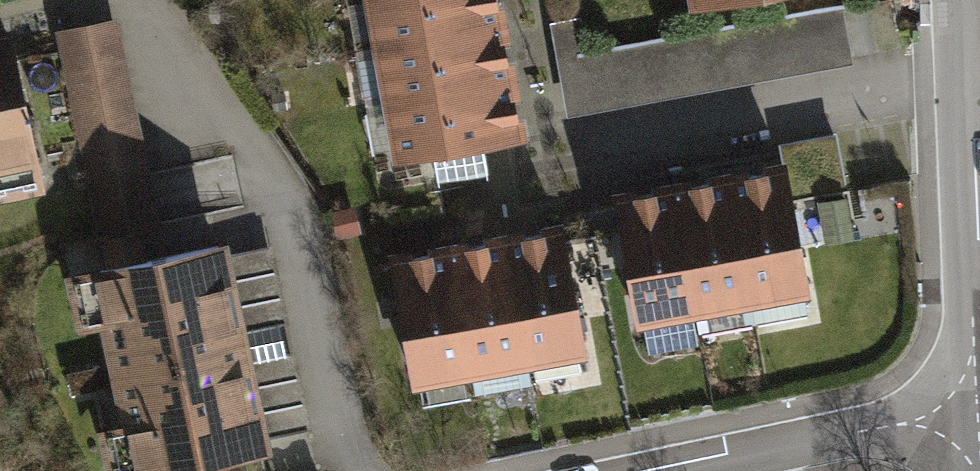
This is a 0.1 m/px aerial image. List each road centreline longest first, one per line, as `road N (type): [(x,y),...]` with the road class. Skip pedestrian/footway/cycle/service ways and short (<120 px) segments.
road 1 (residential): [(960,0),(974,415)]
road 2 (residential): [(974,415),(691,470)]

